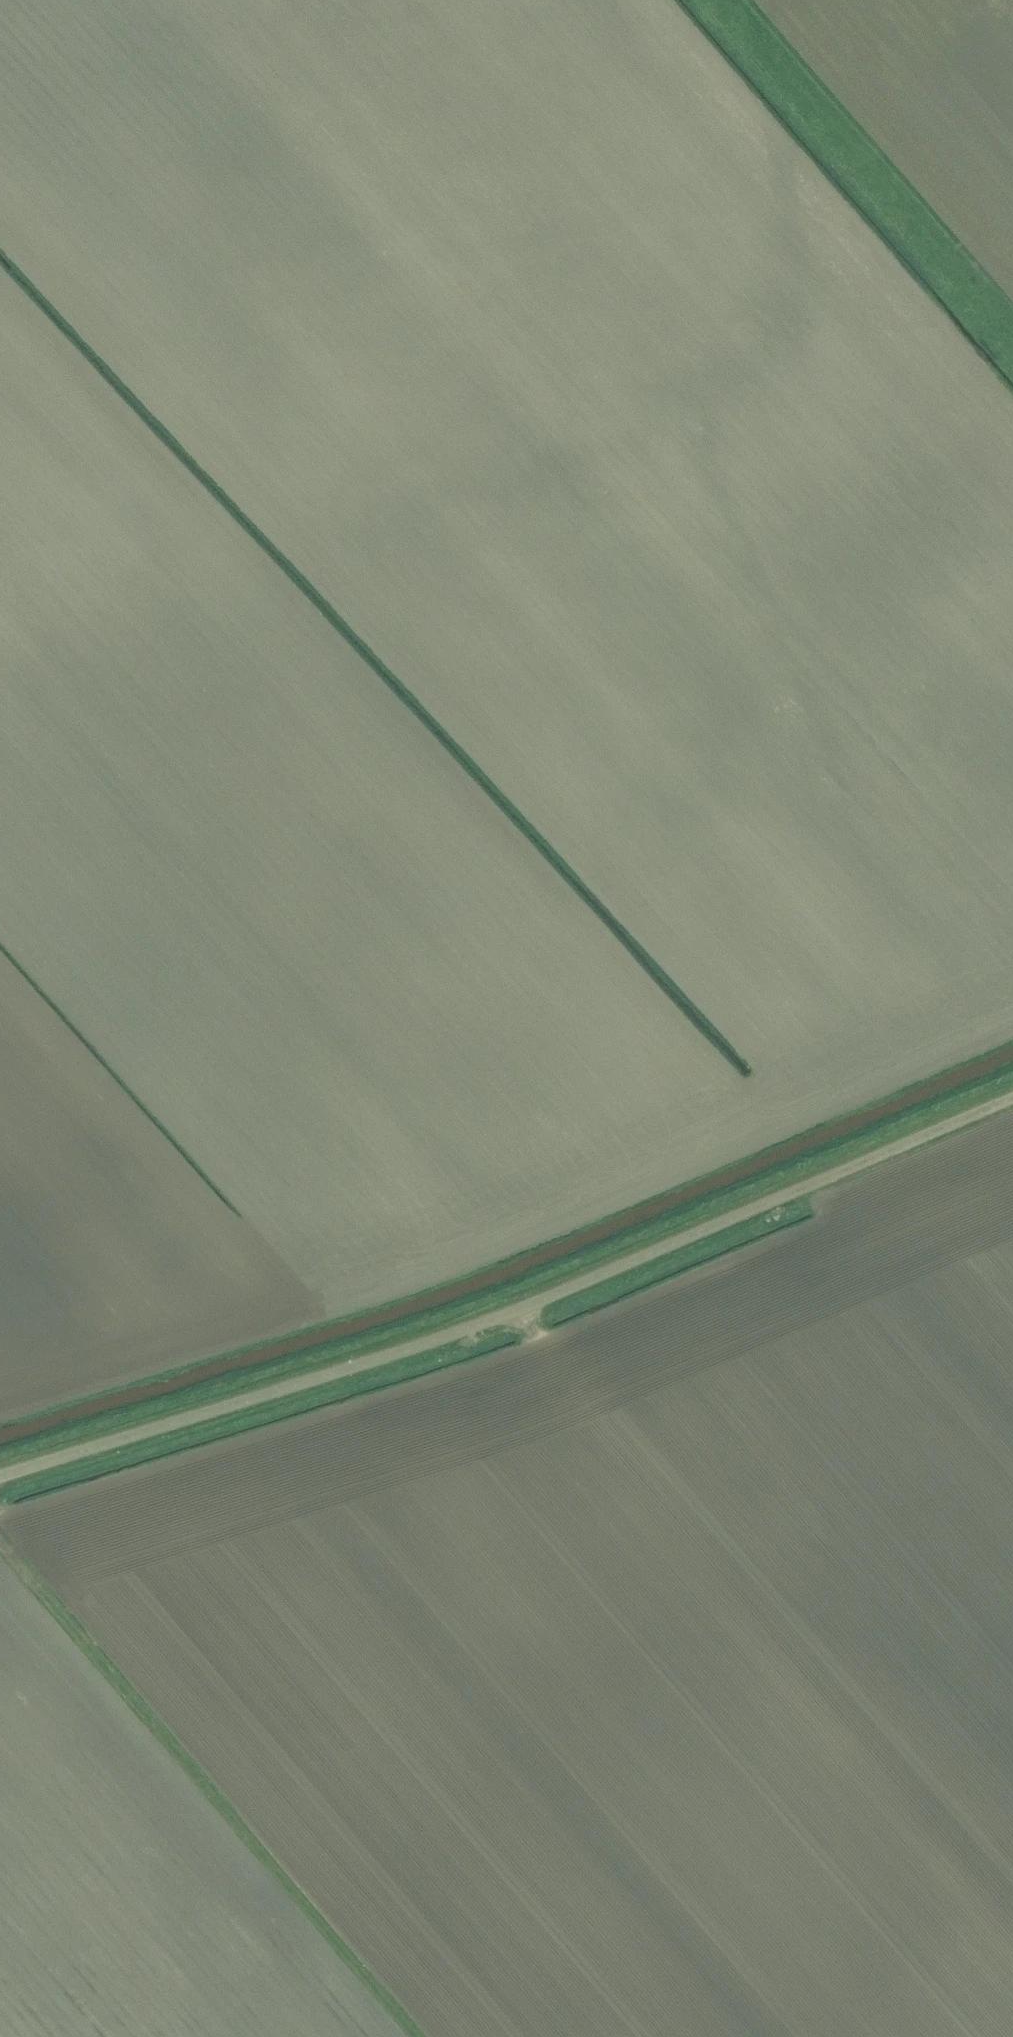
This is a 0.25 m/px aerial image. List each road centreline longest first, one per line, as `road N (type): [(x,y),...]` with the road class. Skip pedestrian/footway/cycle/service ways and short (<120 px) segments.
road 1 (unclassified): [(0,1479),(452,1336),(1012,1098)]
road 2 (track): [(415,2036),(0,1547)]

